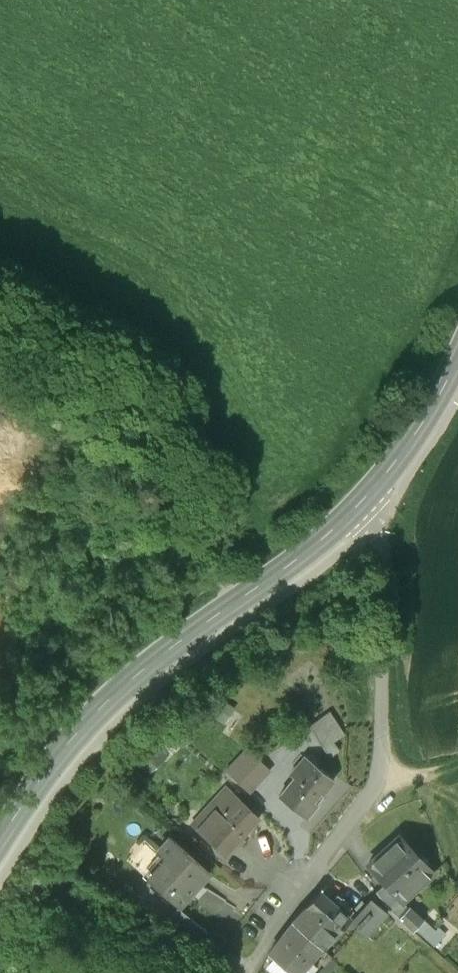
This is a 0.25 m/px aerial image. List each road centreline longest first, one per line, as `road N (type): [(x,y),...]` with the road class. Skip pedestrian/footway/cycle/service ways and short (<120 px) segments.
road 1 (residential): [(358,513),(383,543),(380,790),(241,972)]
road 2 (secondary): [(358,513),(89,723),(0,849)]
road 3 (secondary): [(457,369),(419,438),(358,513)]

